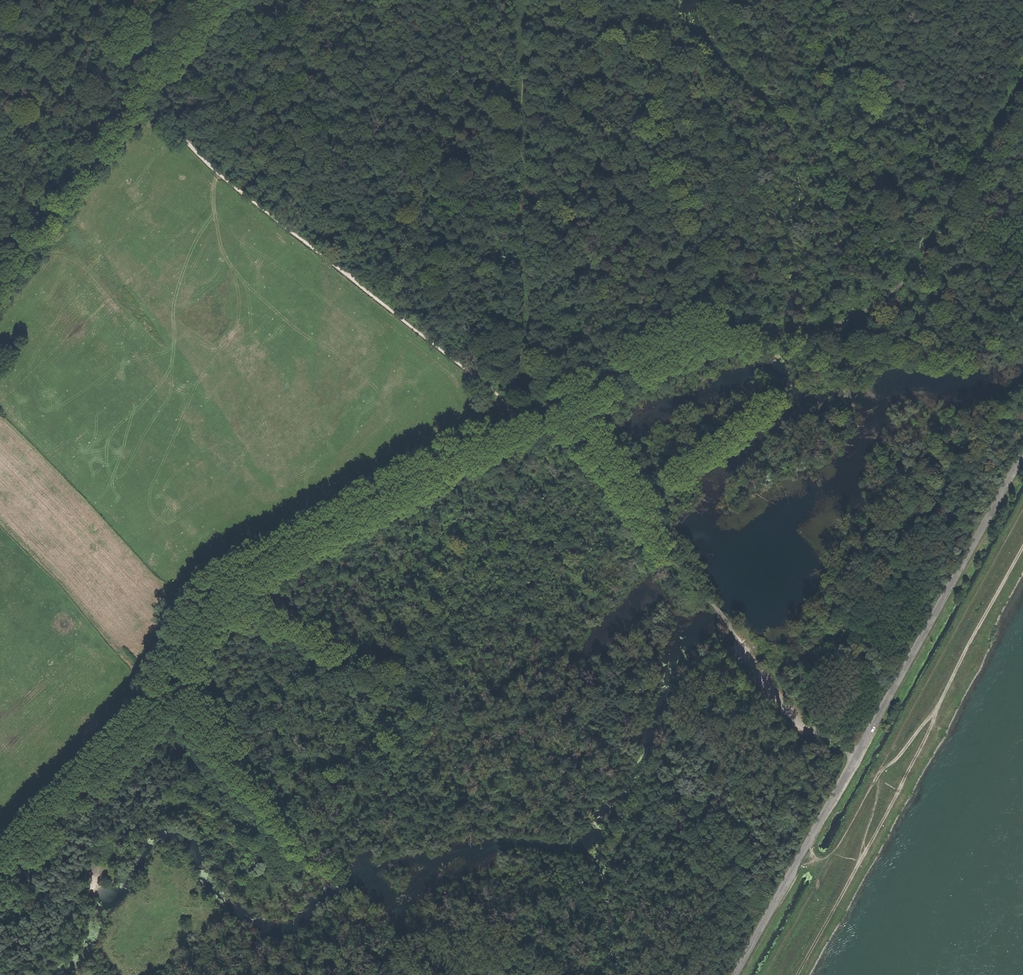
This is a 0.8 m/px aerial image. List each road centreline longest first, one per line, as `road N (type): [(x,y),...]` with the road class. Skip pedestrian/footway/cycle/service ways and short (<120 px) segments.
road 1 (track): [(0,880),(173,689),(231,582),(519,418)]
road 2 (track): [(519,418),(701,335),(812,331),(870,308),(927,255),(1022,80)]
road 3 (track): [(1022,510),(765,974)]
road 4 (track): [(519,418),(229,182),(136,95)]
road 5 (track): [(1022,549),(799,974)]
road 6 (track): [(641,0),(660,148),(704,259),(701,335)]
road 7 (track): [(543,407),(734,634)]
road 8 (track): [(173,689),(146,681),(0,519)]
road 9 (track): [(0,278),(136,95)]
road 10 (track): [(136,95),(212,0)]

